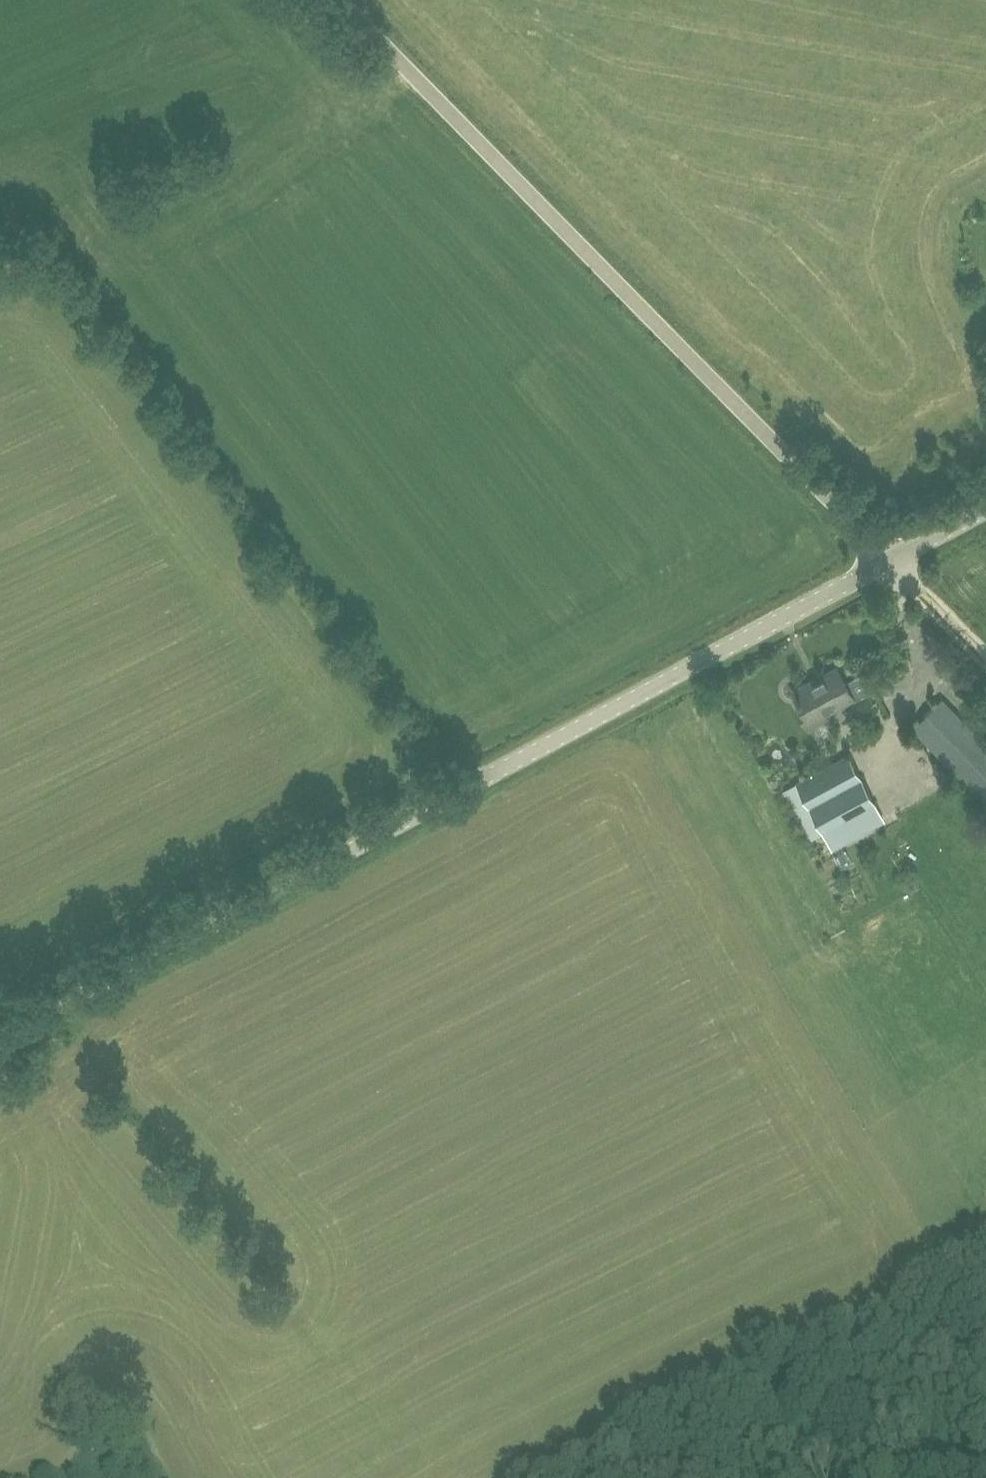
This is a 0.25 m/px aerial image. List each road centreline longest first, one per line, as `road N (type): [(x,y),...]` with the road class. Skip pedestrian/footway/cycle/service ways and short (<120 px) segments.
road 1 (unclassified): [(0,1036),(889,562)]
road 2 (unclassified): [(889,562),(343,0)]
road 3 (track): [(889,562),(985,661)]

